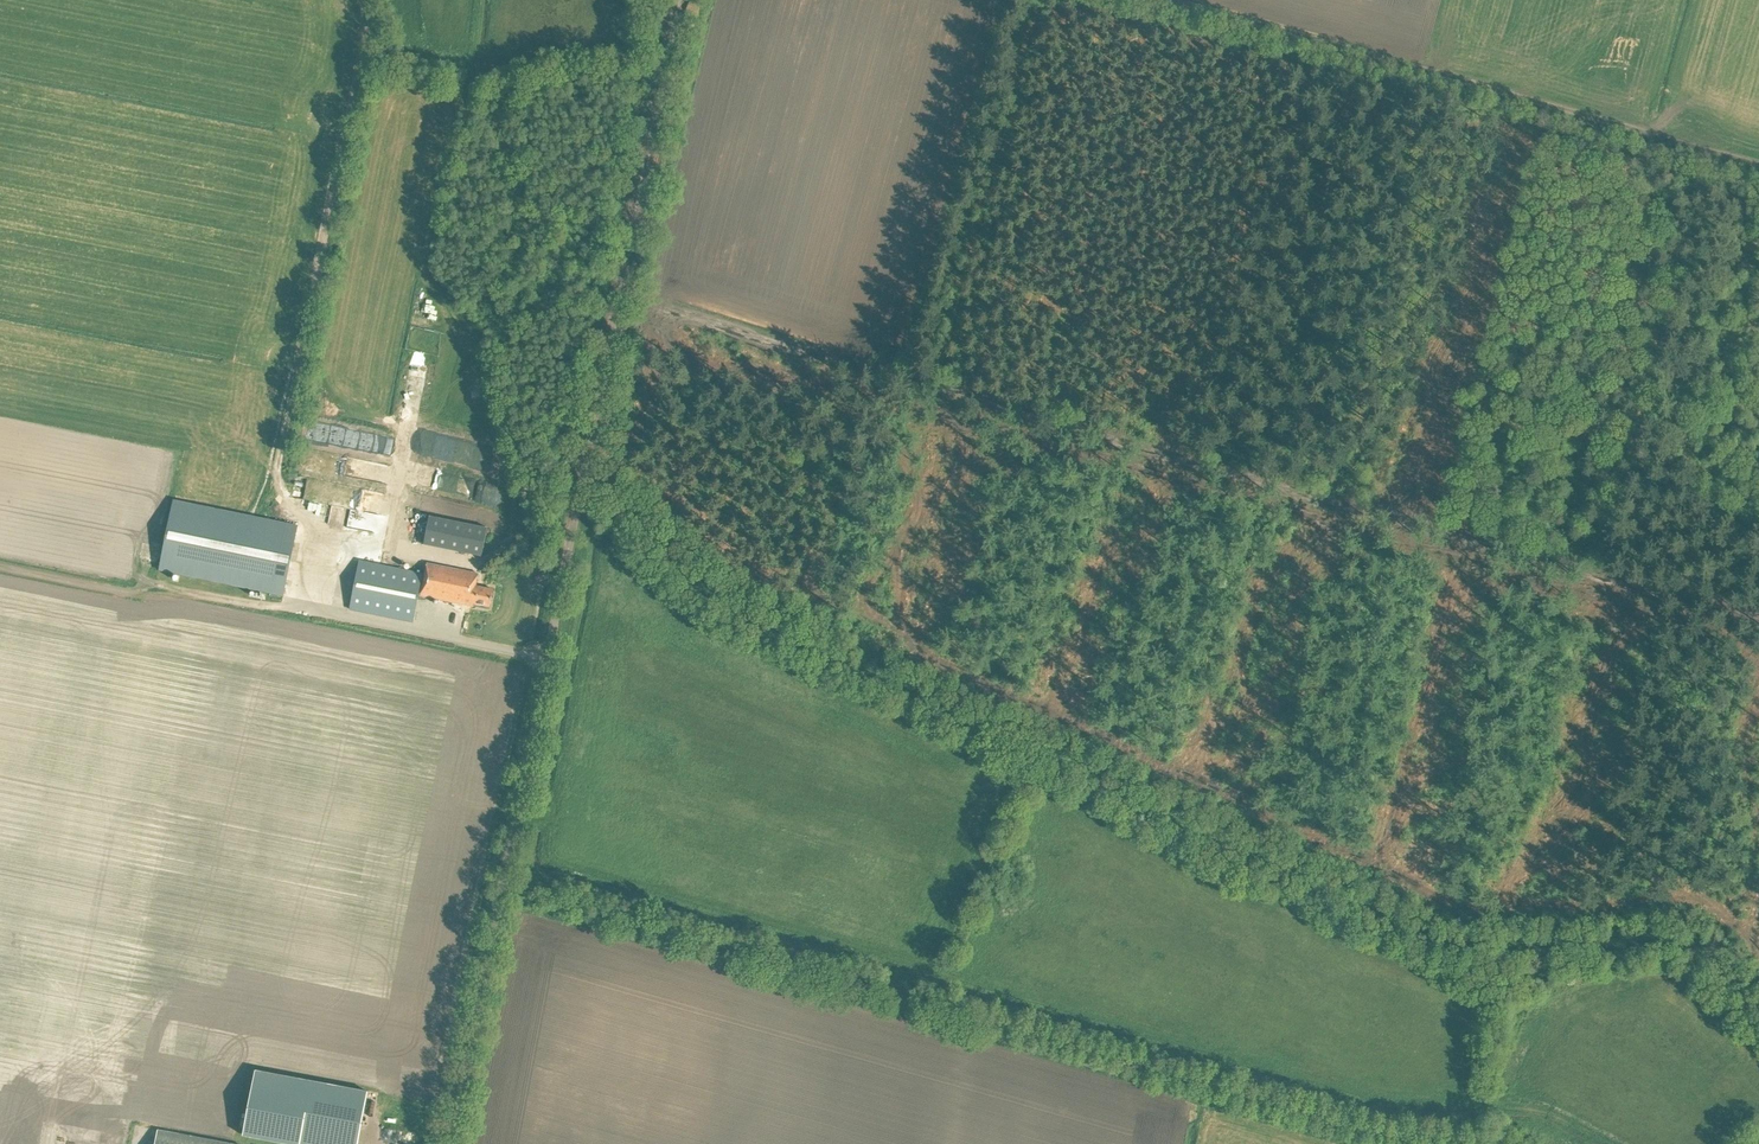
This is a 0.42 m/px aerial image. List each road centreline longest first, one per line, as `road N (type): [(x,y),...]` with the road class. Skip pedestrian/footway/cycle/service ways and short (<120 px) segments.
road 1 (track): [(1700,937),(1438,929),(734,605),(675,562),(608,491),(583,481)]
road 2 (track): [(619,292),(1758,615)]
road 3 (unclassified): [(452,1143),(680,0)]
road 4 (track): [(523,534),(481,370),(423,272),(476,0)]

